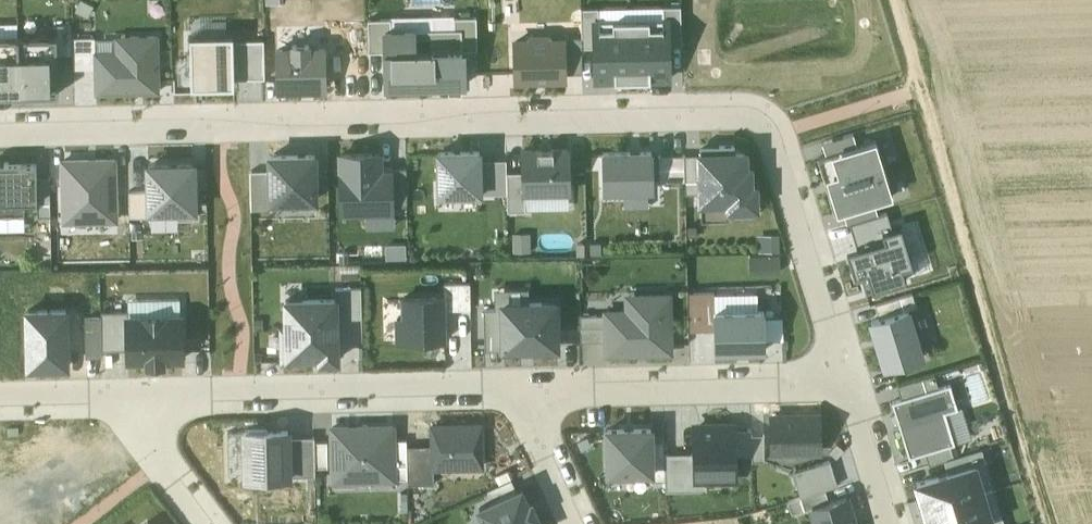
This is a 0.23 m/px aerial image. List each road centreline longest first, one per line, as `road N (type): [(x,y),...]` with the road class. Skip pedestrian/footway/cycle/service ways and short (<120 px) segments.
road 1 (residential): [(0,129),(752,119),(770,138),(848,381)]
road 2 (track): [(1036,479),(891,0)]
road 3 (residential): [(112,397),(523,388)]
road 4 (residential): [(523,388),(848,381)]
road 5 (residential): [(207,523),(112,397)]
road 6 (residential): [(848,381),(893,523)]
road 7 (residential): [(582,523),(523,388)]

